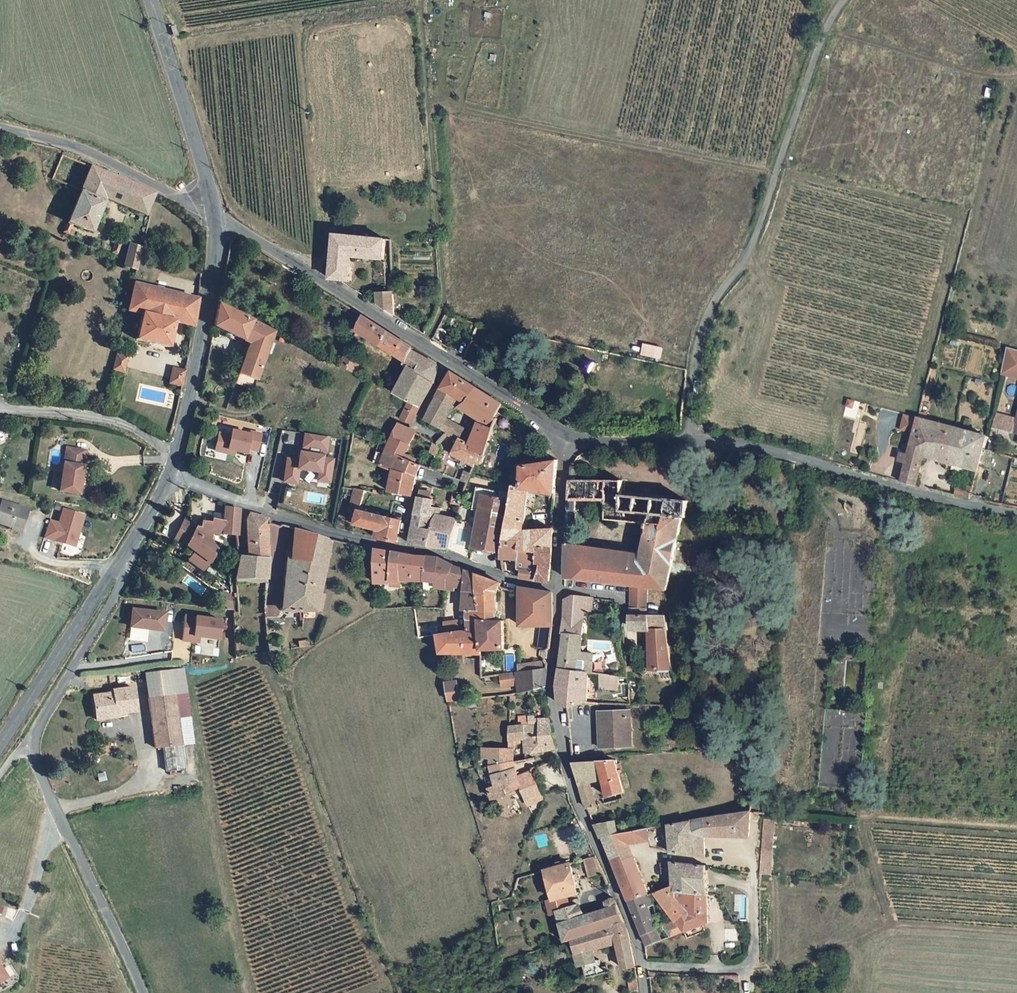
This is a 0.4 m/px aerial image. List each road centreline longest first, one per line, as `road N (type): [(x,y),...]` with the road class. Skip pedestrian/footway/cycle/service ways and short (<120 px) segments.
road 1 (track): [(424,345),(445,298),(430,104),(777,172)]
road 2 (unclassified): [(846,0),(826,28),(750,251),(707,317),(687,442)]
road 3 (tertiary): [(570,436),(214,214)]
road 4 (residential): [(171,475),(340,538),(559,591)]
road 5 (tertiary): [(1016,514),(755,444),(687,442)]
road 6 (unclassified): [(141,992),(28,742)]
road 7 (residential): [(640,992),(637,940),(563,752)]
road 8 (tertiary): [(214,214),(175,456)]
road 9 (unclassified): [(0,128),(58,142),(214,214)]
road 10 (tertiary): [(121,557),(0,749)]
road 11 (tertiary): [(149,0),(214,214)]
road 12 (unclassified): [(28,742),(119,591),(121,557)]
road 13 (residential): [(0,409),(109,419),(175,456)]
road 14 (residential): [(563,752),(553,706),(559,591)]
road 15 (residential): [(559,591),(570,436)]

